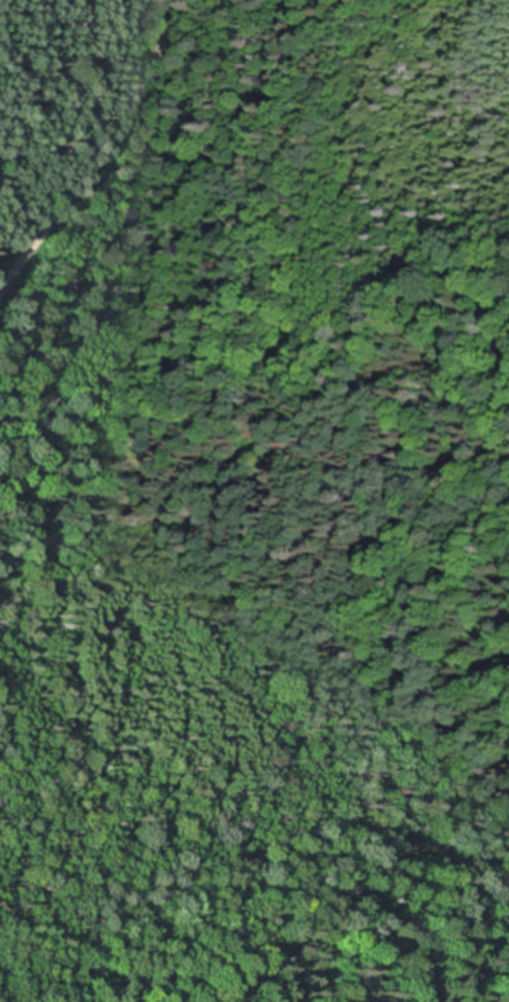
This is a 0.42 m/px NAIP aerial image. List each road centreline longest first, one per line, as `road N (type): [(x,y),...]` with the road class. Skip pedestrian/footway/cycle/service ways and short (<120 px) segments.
road 1 (residential): [(0,299),(128,123),(192,0)]

